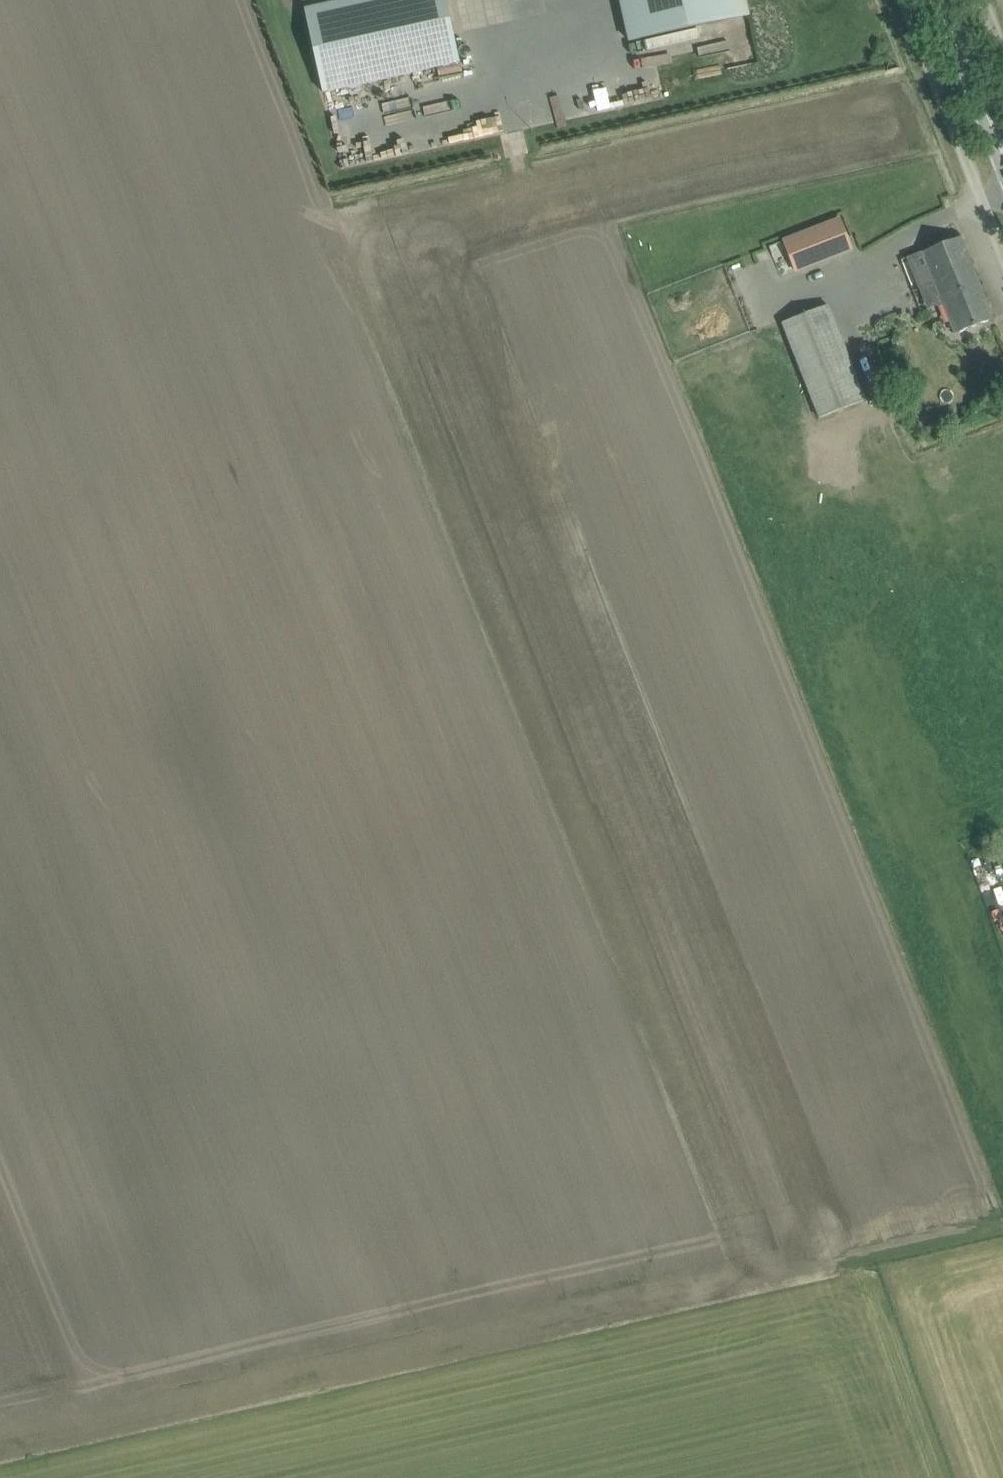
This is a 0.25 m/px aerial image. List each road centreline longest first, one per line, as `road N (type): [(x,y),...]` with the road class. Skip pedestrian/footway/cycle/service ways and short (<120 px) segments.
road 1 (unclassified): [(1002,254),(905,0)]
road 2 (primary): [(1002,151),(944,0)]

